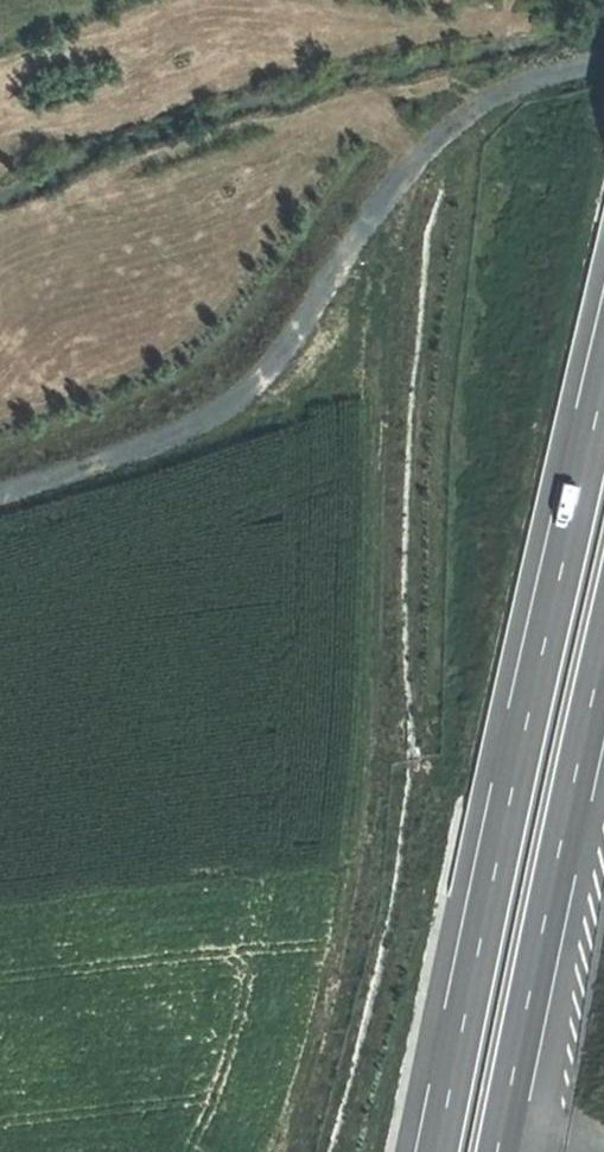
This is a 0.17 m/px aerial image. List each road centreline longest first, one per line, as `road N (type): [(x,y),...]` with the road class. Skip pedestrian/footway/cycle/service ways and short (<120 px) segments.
road 1 (track): [(382,188),(357,872),(278,1151)]
road 2 (motorway): [(603,345),(432,1151)]
road 3 (track): [(0,475),(141,425),(266,353),(382,188),(468,104),(603,62)]
road 4 (motorway): [(489,1151),(603,618)]

